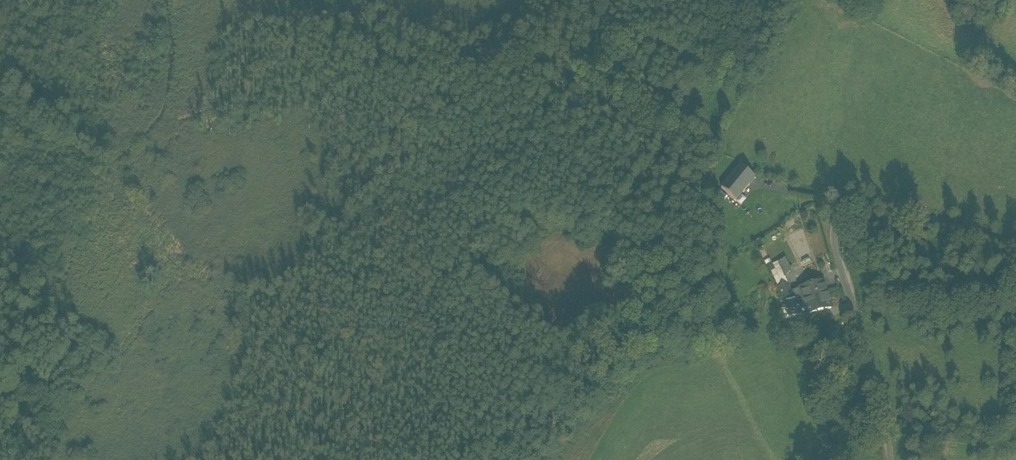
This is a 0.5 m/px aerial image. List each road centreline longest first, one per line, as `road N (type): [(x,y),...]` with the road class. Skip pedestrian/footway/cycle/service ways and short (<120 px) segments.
road 1 (residential): [(1015,247),(876,204),(850,207),(834,225),(890,459)]

